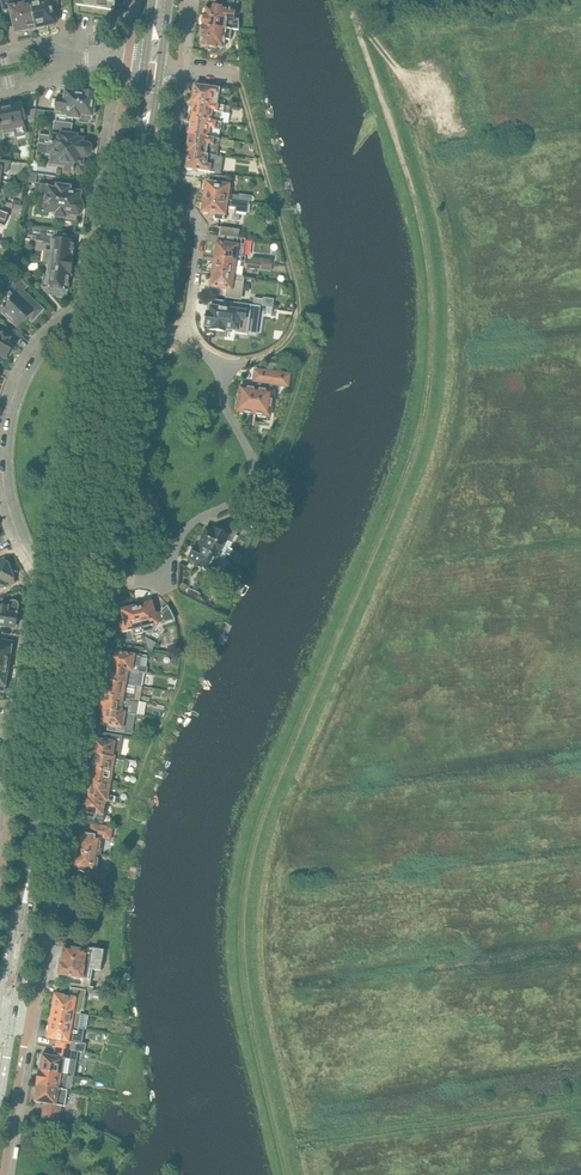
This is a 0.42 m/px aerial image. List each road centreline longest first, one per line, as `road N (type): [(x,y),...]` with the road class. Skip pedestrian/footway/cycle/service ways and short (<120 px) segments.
road 1 (secondary): [(33,846),(139,178)]
road 2 (unclassified): [(30,1023),(108,576)]
road 3 (track): [(163,575),(179,607),(182,682),(129,810),(114,895),(56,885)]
road 4 (residential): [(108,576),(163,575),(192,524),(249,486),(253,469),(227,411),(224,370),(185,332)]
road 5 (track): [(233,74),(298,321),(273,353),(224,370)]
road 6 (residential): [(92,316),(76,320),(31,371),(8,440),(17,519),(33,554),(51,565)]
road 7 (residential): [(128,59),(92,316)]
road 8 (residential): [(92,316),(51,565)]
road 9 (unclassified): [(108,576),(147,327)]
road 10 (secondary): [(12,1021),(33,846)]
road 11 (residential): [(51,565),(25,724)]
road 12 (unclassified): [(3,1174),(30,1023)]
road 13 (track): [(293,333),(302,363),(296,391),(265,464),(253,469)]
road 14 (residential): [(25,724),(0,872)]
road 15 (residential): [(185,332),(201,232),(190,213),(164,209)]
road 16 (secondary): [(33,846),(0,991)]

